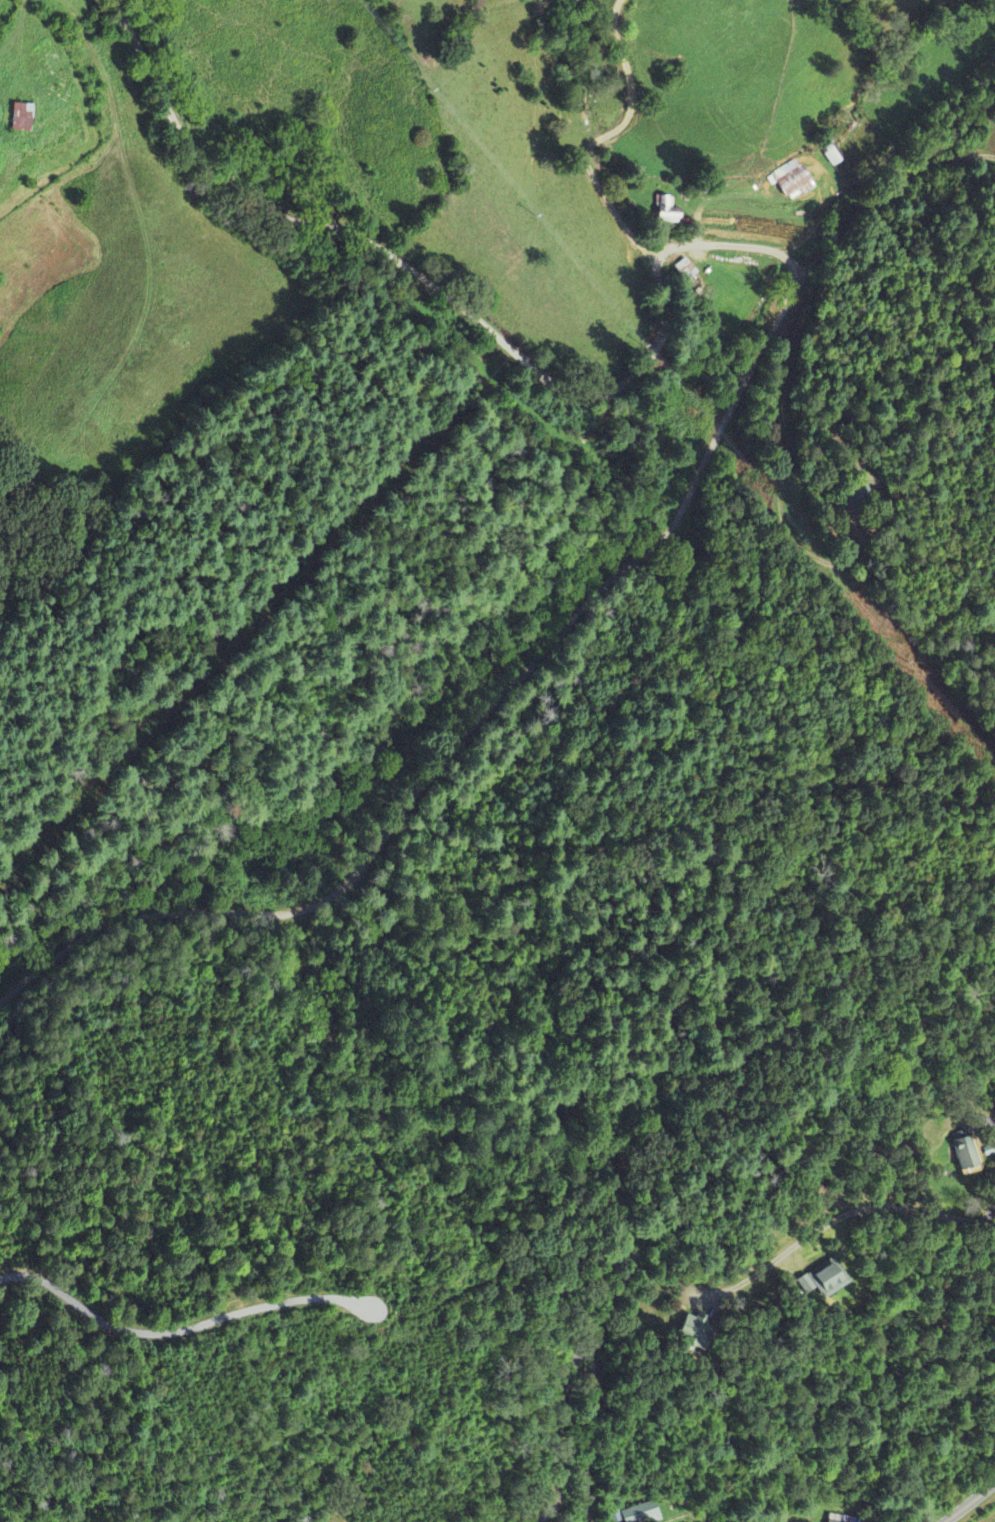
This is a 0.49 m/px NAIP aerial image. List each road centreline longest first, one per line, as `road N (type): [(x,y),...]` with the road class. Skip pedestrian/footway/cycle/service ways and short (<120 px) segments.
road 1 (residential): [(0,1001),(64,947),(167,910),(209,918),(345,889),(490,717),(669,535),(799,269),(771,247),(699,239),(665,248),(654,268),(664,325),(648,351),(620,378),(593,386),(554,381),(441,276),(362,230),(234,184),(191,141),(122,0)]
road 2 (residential): [(994,1225),(866,1204),(726,1287)]

